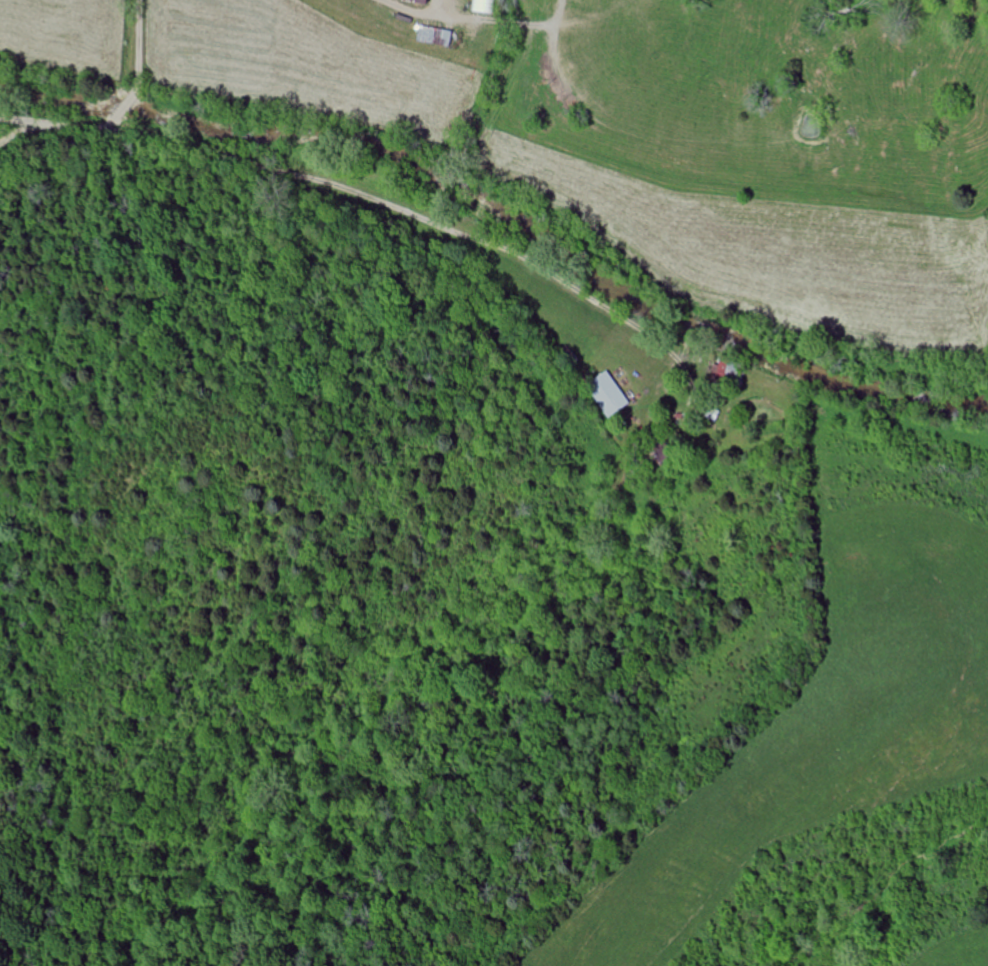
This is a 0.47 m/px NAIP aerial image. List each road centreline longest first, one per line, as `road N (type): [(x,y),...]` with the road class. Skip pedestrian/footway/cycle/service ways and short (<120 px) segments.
road 1 (residential): [(52,122),(83,126),(127,102),(136,77),(138,0)]

